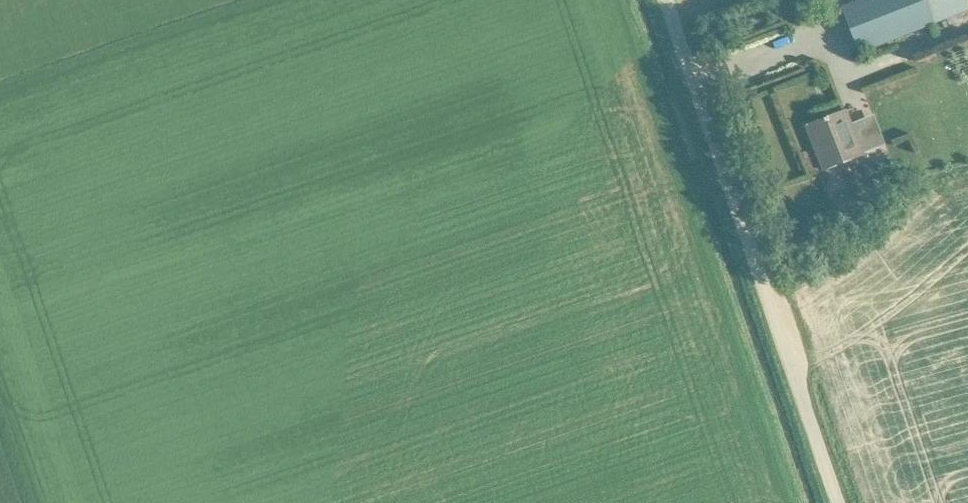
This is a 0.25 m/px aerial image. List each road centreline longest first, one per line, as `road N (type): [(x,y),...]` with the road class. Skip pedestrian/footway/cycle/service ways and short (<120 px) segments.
road 1 (unclassified): [(838,502),(664,0)]

